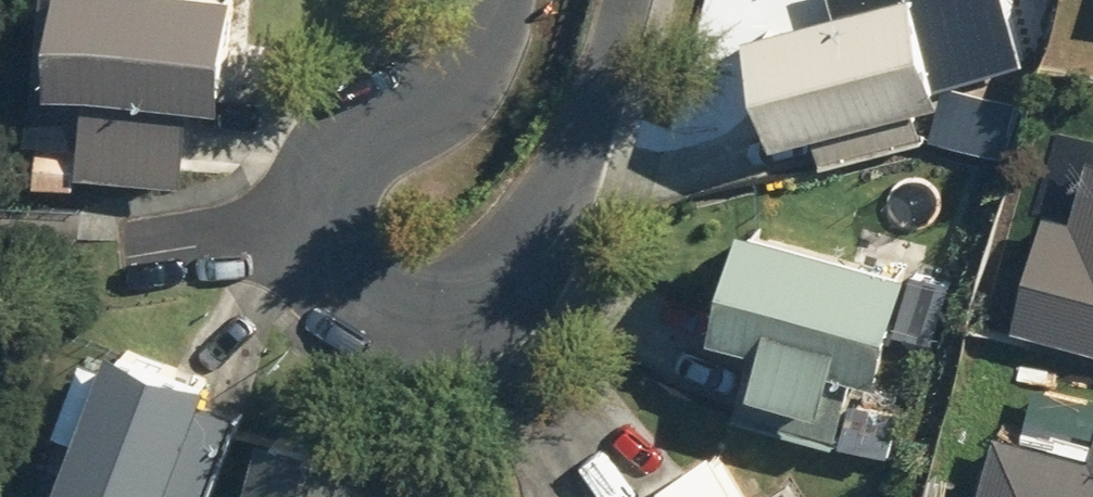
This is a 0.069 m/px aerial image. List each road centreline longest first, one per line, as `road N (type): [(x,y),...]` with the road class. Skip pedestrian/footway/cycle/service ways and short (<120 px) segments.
road 1 (residential): [(618,0),(560,194),(535,251),(479,289),(443,304),(403,307),(352,286),(303,231)]
road 2 (residential): [(303,231),(318,174),(349,138),(450,82),(495,40),(509,0)]

